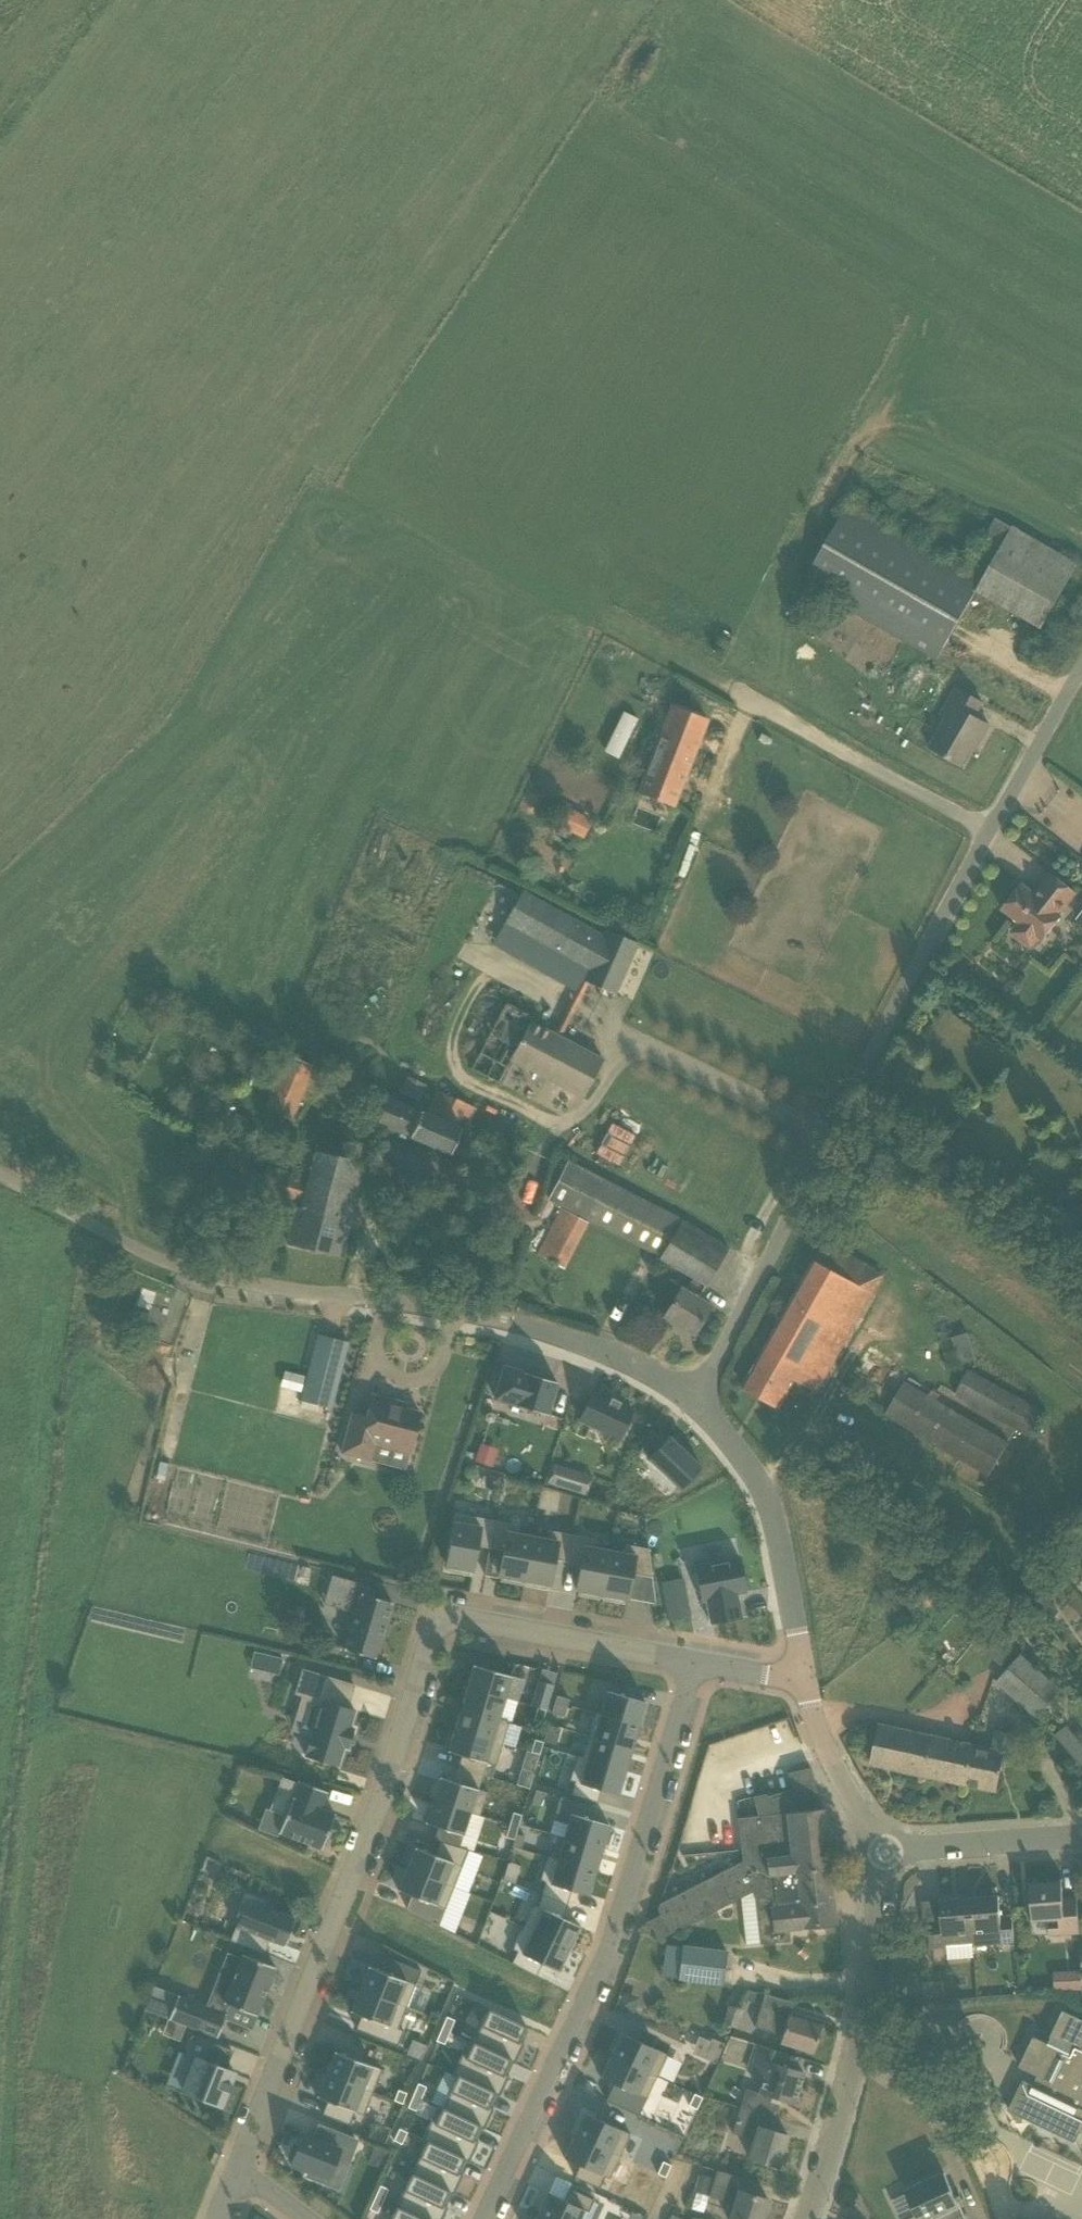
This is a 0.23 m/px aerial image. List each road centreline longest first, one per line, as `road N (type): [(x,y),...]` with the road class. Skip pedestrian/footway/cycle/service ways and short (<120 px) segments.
road 1 (residential): [(236,2166),(376,1809),(437,1616),(700,1663)]
road 2 (residential): [(695,1395),(727,1353),(922,956),(1081,672)]
road 3 (residential): [(695,1395),(575,1340),(482,1314),(190,1271),(0,1177)]
road 4 (residential): [(485,2218),(607,1949),(700,1663)]
road 5 (residential): [(804,2218),(856,2037),(880,1853)]
road 6 (residential): [(807,1682),(778,1515),(753,1462),(695,1395)]
road 7 (residential): [(880,1853),(1081,1837)]
road 8 (residential): [(880,1853),(830,1761),(807,1682)]

